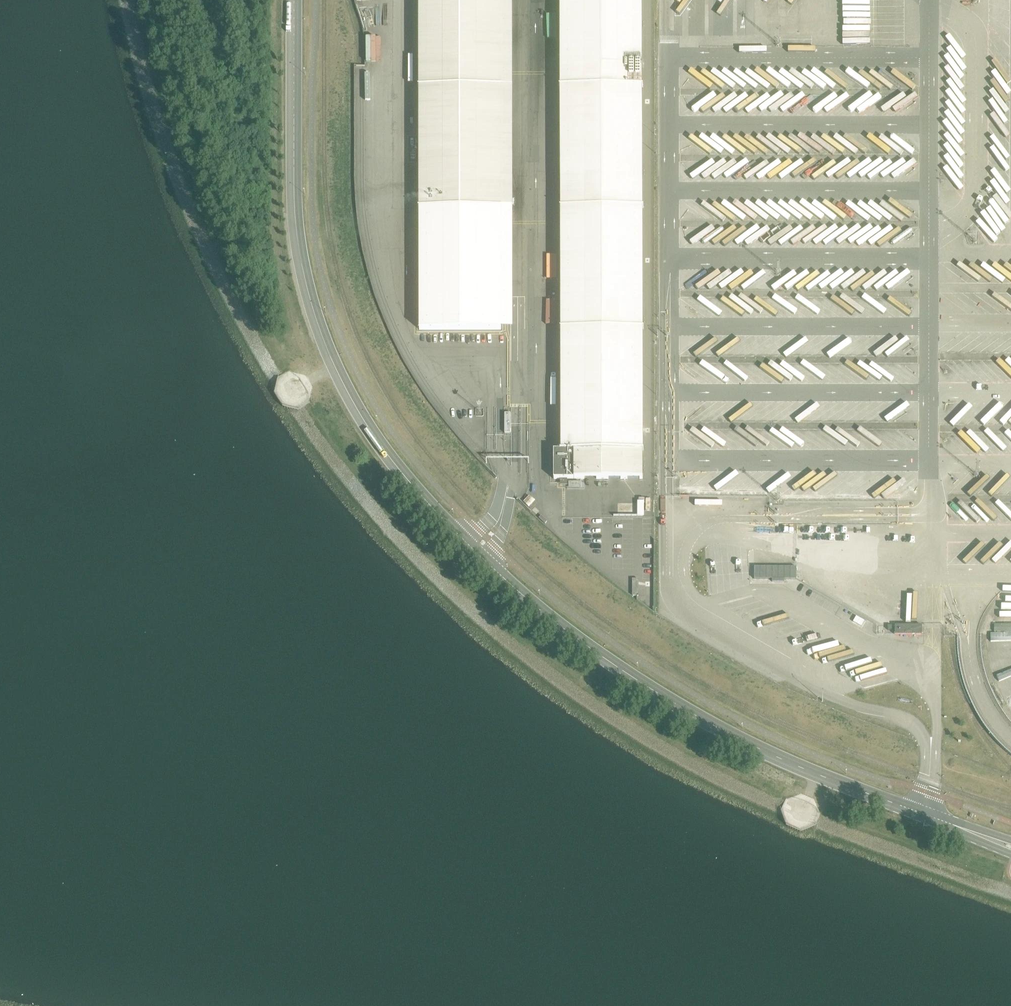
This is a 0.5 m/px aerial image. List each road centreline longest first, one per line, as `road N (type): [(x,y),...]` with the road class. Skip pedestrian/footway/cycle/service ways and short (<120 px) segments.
road 1 (unclassified): [(1010,847),(817,775),(673,702),(526,598),(393,465),(343,385),(302,267),(294,0)]

